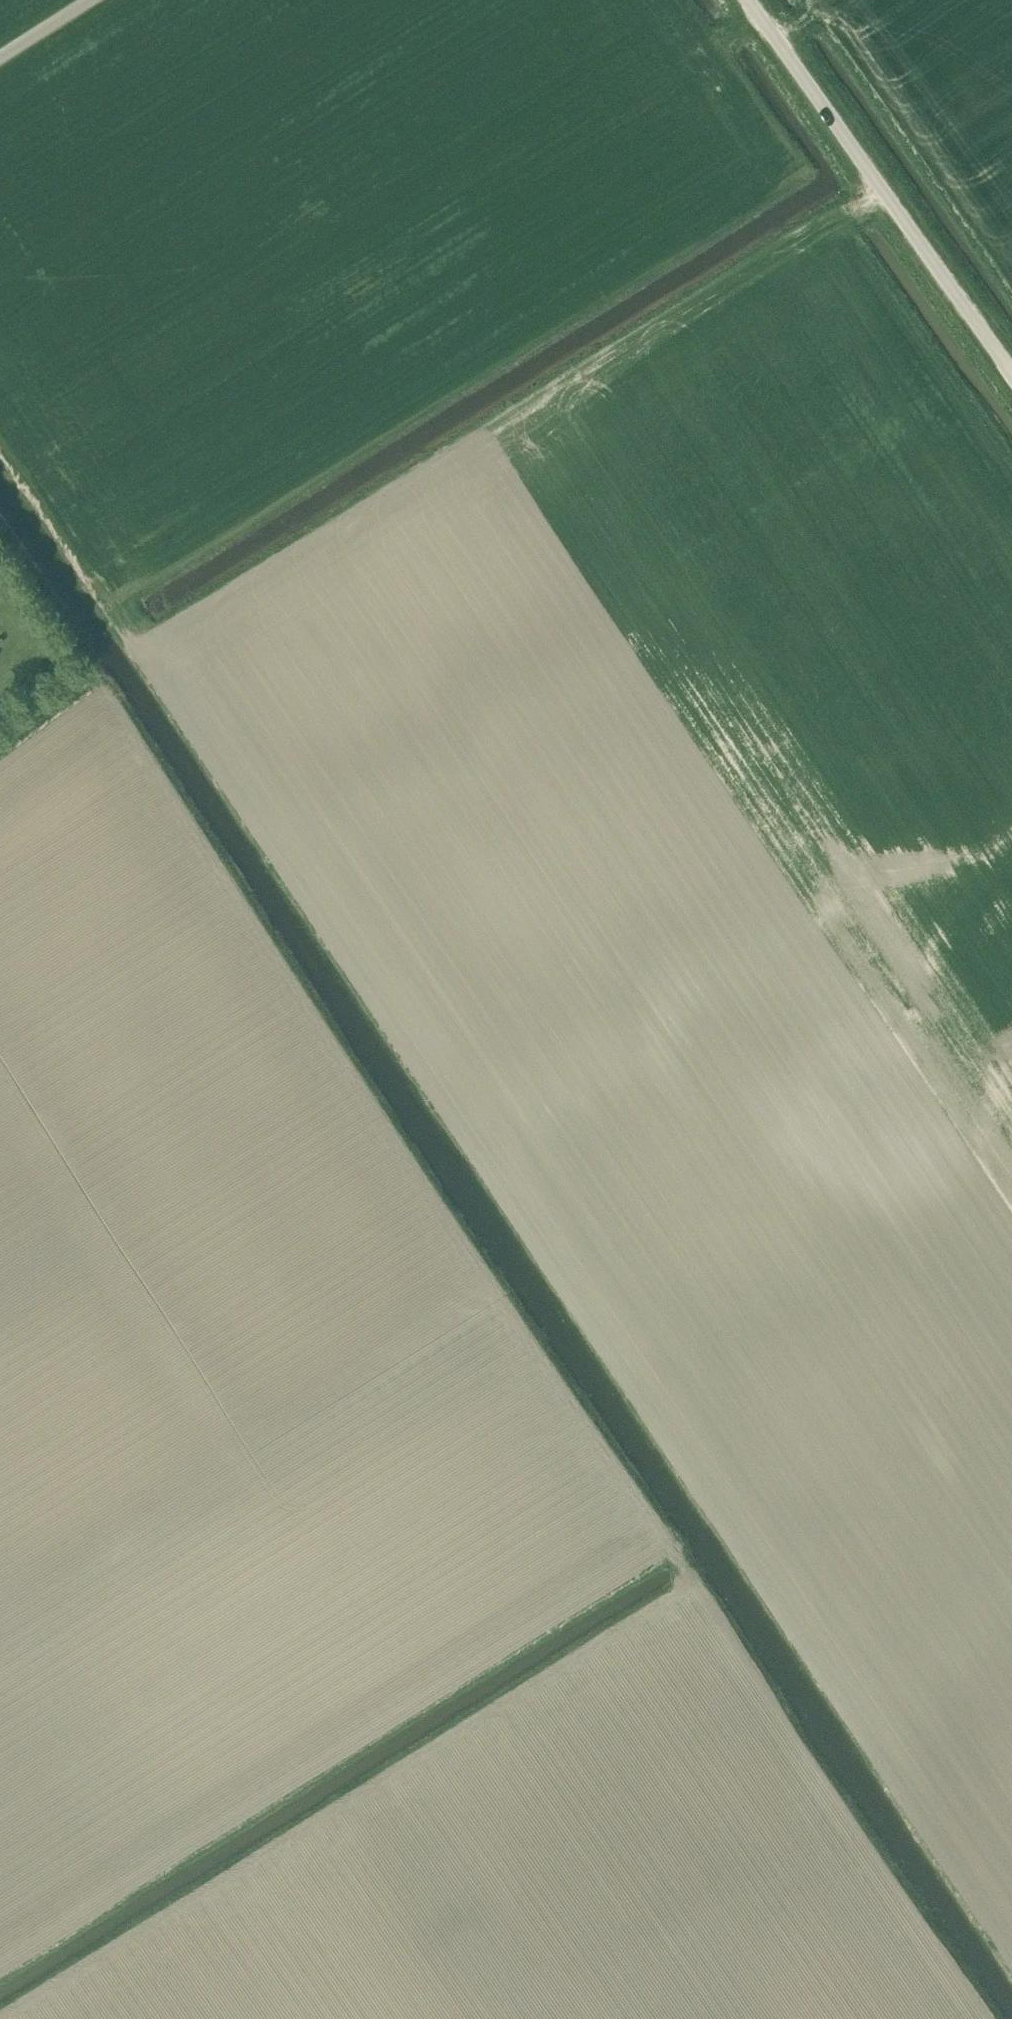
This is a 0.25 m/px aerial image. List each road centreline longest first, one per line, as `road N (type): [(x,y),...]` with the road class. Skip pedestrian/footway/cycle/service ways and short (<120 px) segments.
road 1 (unclassified): [(1011,372),(749,0)]

